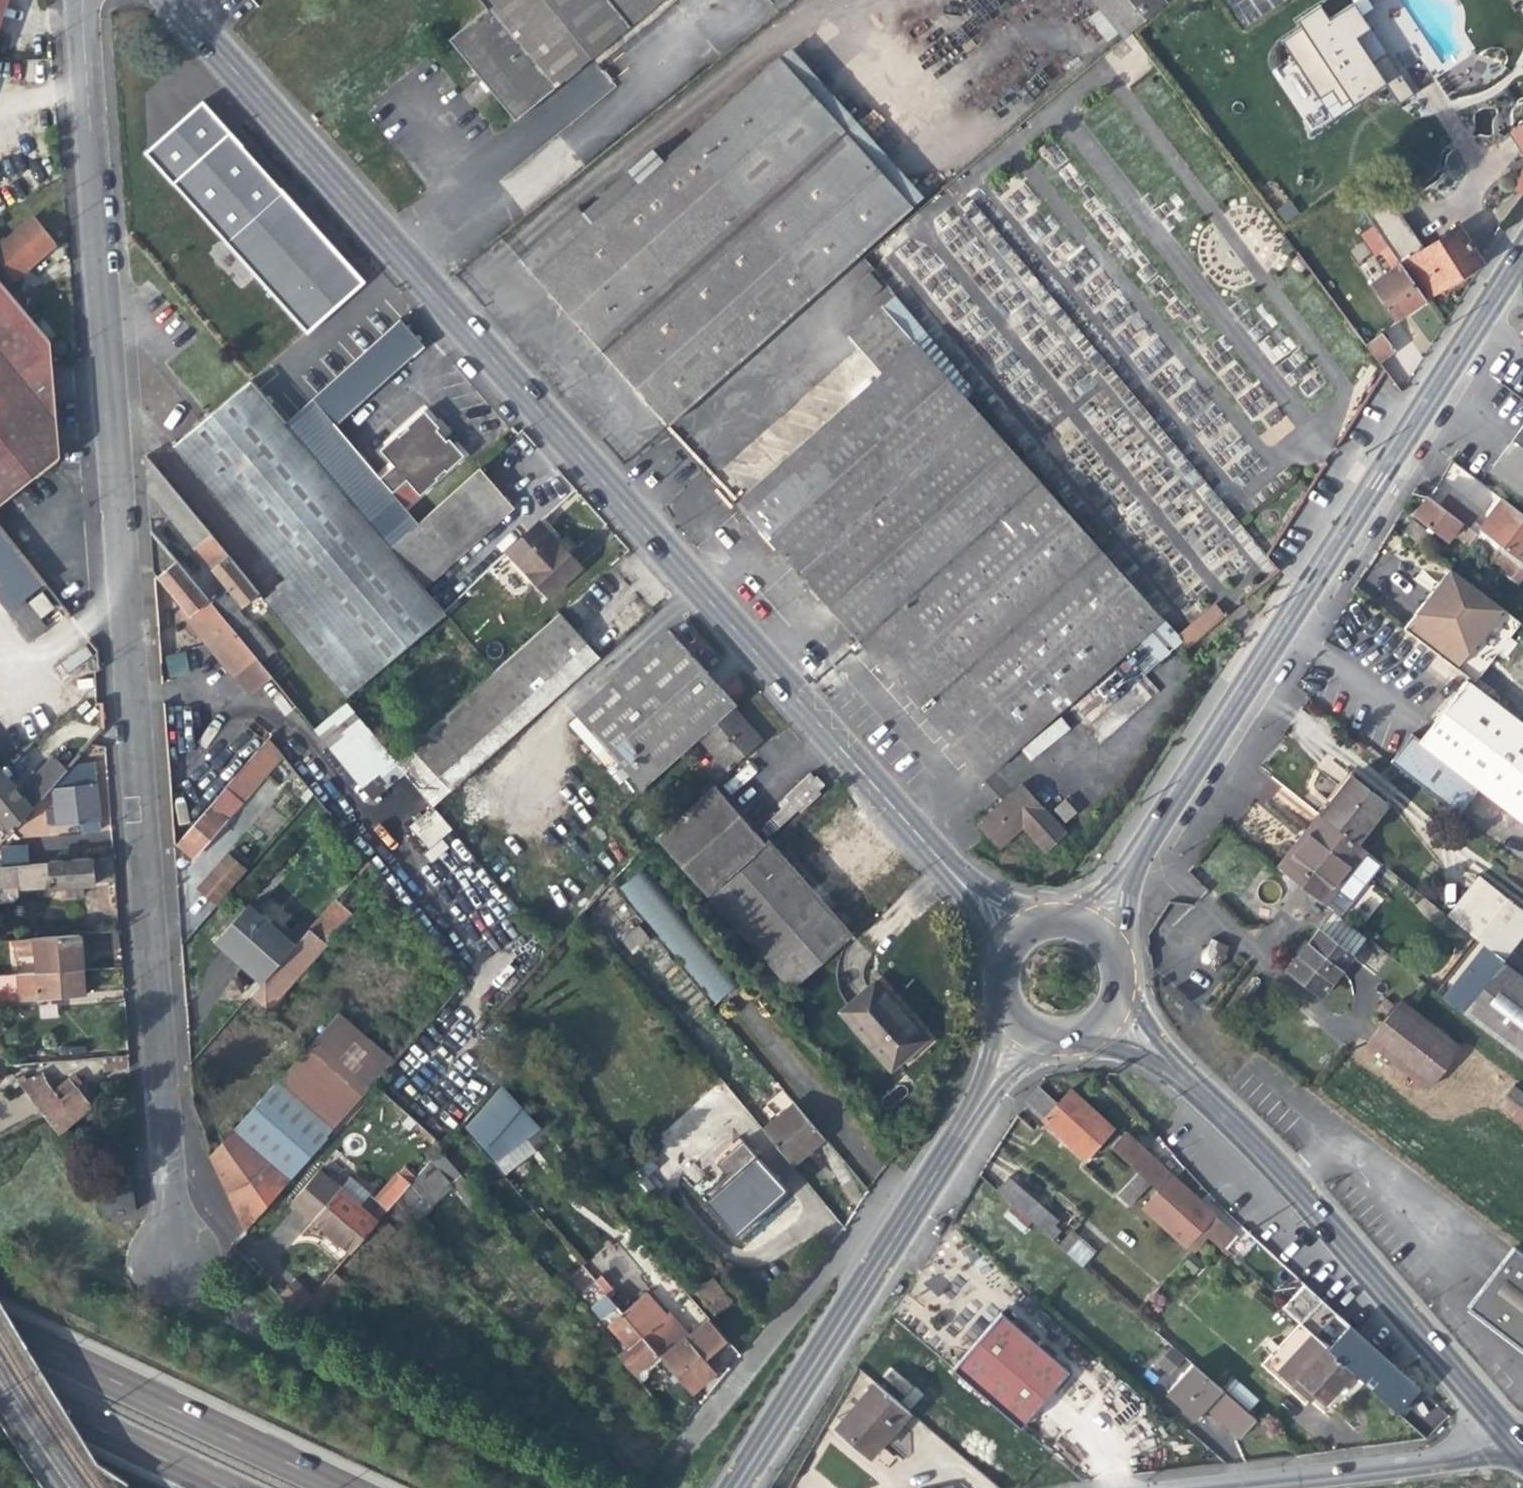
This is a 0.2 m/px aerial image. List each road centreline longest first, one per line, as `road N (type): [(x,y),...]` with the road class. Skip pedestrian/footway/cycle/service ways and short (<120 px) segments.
road 1 (unclassified): [(78,0),(169,1254)]
road 2 (residential): [(969,888),(173,0)]
road 3 (secondary): [(1092,933),(1522,238)]
road 4 (secondary): [(1104,1017),(1228,1121),(1508,1443)]
road 5 (secondary): [(732,1487),(995,1081)]
road 6 (trunk): [(340,1487),(0,1327)]
road 7 (unclassified): [(1190,1487),(1398,1468),(1508,1443)]
road 8 (trunk): [(0,1385),(219,1487)]

